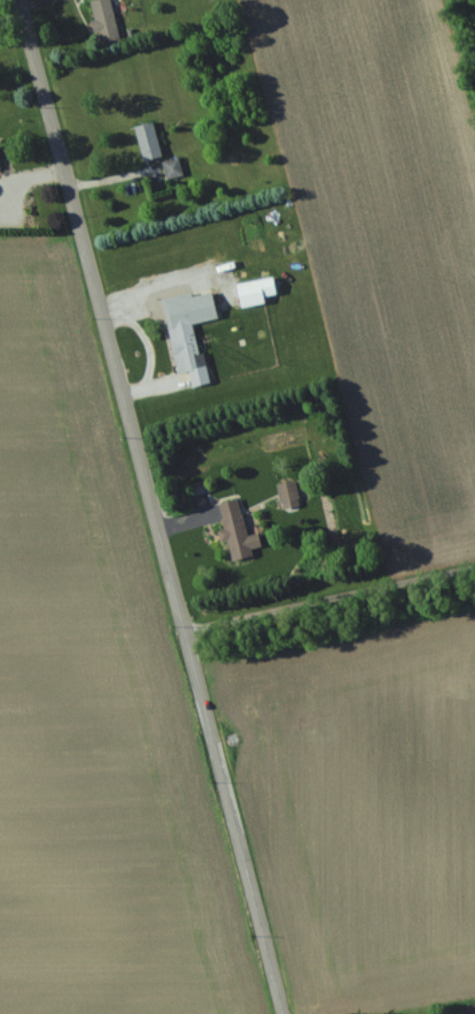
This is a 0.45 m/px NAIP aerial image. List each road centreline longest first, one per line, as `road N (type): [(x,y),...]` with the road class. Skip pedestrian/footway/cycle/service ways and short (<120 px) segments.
road 1 (residential): [(282,1013),(18,0)]
road 2 (residential): [(191,662),(474,596)]

